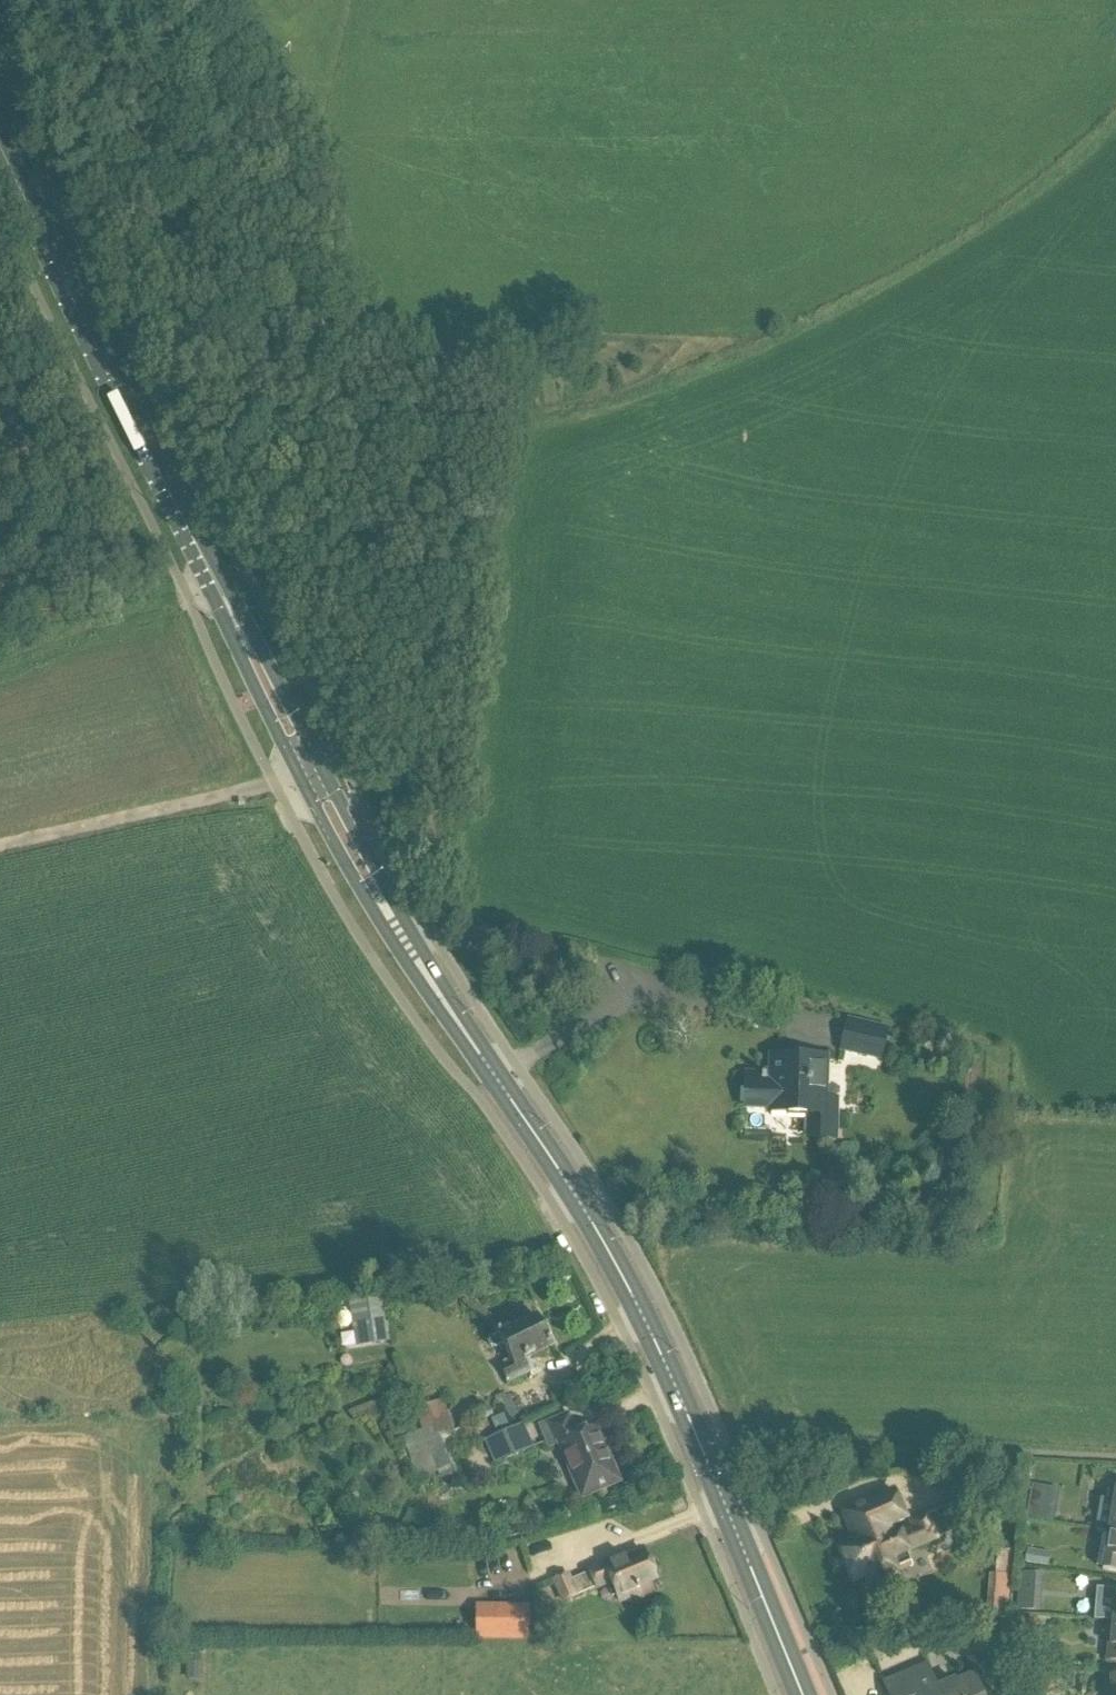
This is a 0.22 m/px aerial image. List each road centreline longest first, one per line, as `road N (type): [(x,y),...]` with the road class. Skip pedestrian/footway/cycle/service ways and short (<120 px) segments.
road 1 (primary): [(803,1694),(624,1274),(477,1045)]
road 2 (primary): [(199,550),(260,696),(345,858),(415,972),(477,1045)]
road 3 (primary): [(477,1045),(199,550)]
road 4 (track): [(682,366),(896,285),(1009,207),(1115,109)]
road 5 (primary): [(199,550),(0,144)]

